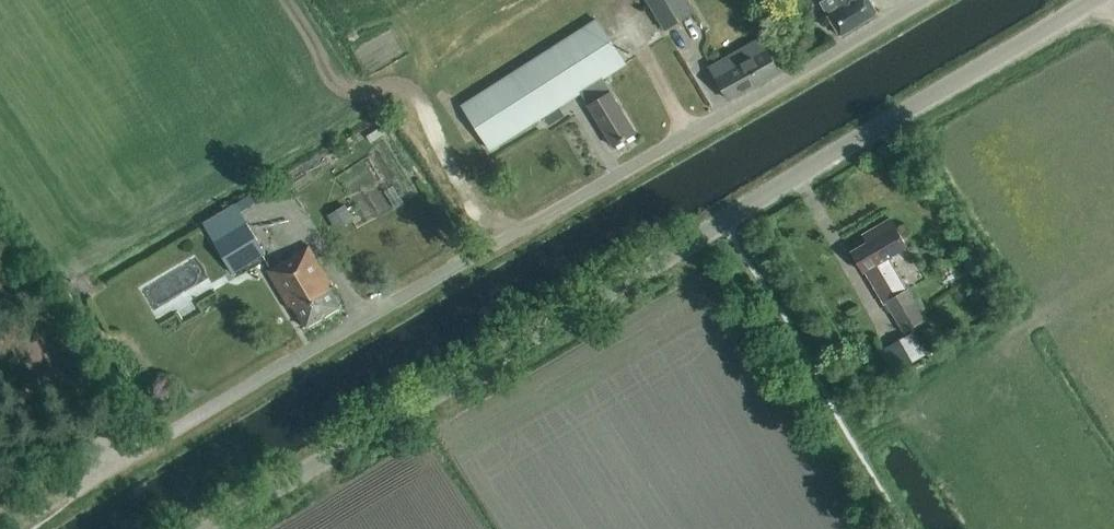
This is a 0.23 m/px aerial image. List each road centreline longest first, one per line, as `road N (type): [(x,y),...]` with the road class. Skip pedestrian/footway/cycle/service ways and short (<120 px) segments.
road 1 (unclassified): [(204,528),(1104,0)]
road 2 (unclassified): [(72,494),(923,0)]

